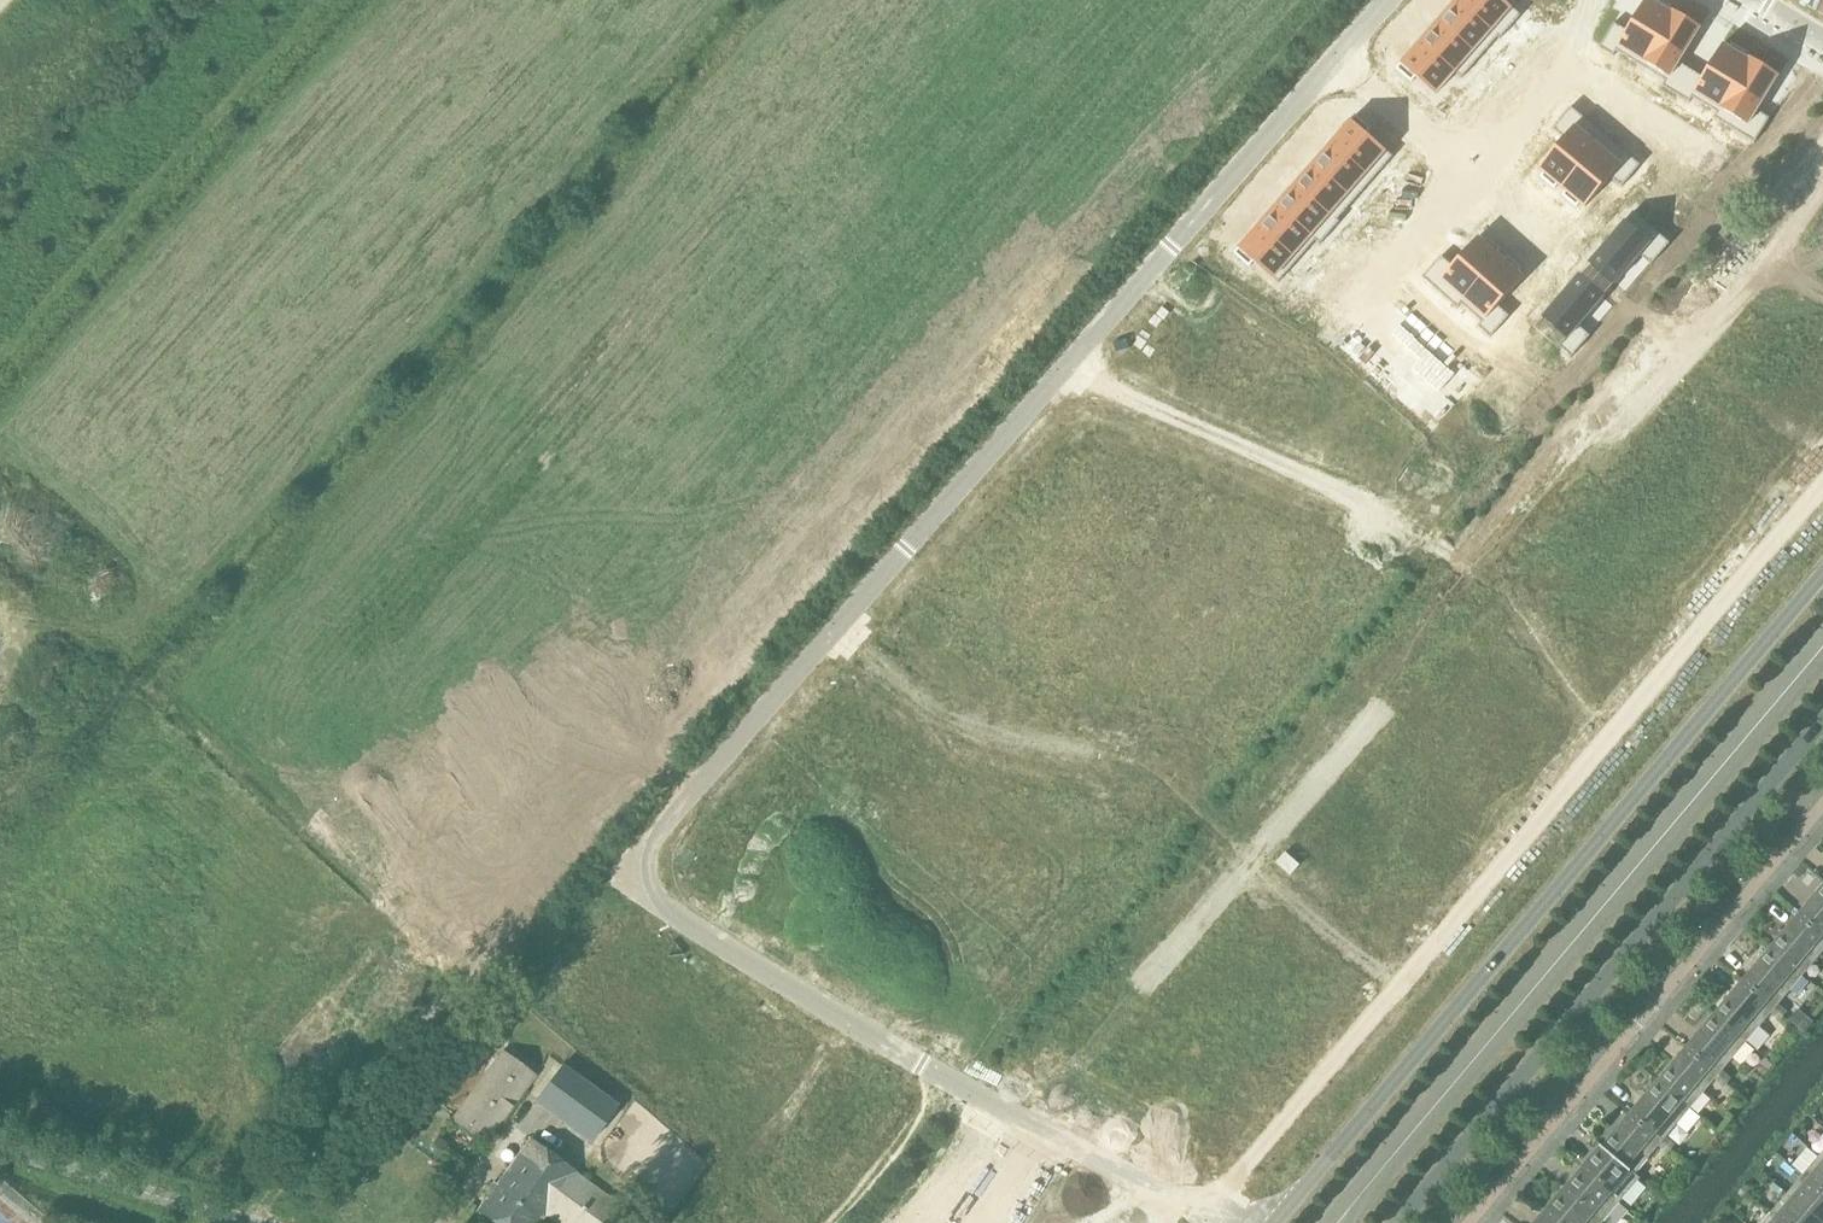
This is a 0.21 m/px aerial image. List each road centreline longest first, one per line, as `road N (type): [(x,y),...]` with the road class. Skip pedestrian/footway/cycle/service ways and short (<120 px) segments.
road 1 (residential): [(835,627),(652,839),(644,869),(657,901),(916,1062),(1099,1161),(1205,1208)]
road 2 (secondary): [(1822,576),(1275,1222)]
road 3 (residential): [(1822,481),(1386,986)]
road 4 (secondary): [(1401,1222),(1822,723)]
road 5 (residential): [(1472,1222),(1822,806)]
road 6 (residential): [(1338,59),(1064,372)]
road 7 (residential): [(1064,372),(1416,538)]
road 8 (residential): [(1064,372),(835,627)]
road 9 (residential): [(835,627),(952,724),(1015,747),(1123,765)]
road 10 (residential): [(1338,59),(1583,268)]
road 11 (residential): [(1386,986),(1205,1208)]
road 12 (residential): [(1245,865),(1387,705)]
road 13 (residential): [(1386,986),(1245,865)]
road 14 (residential): [(1144,980),(1245,865)]

